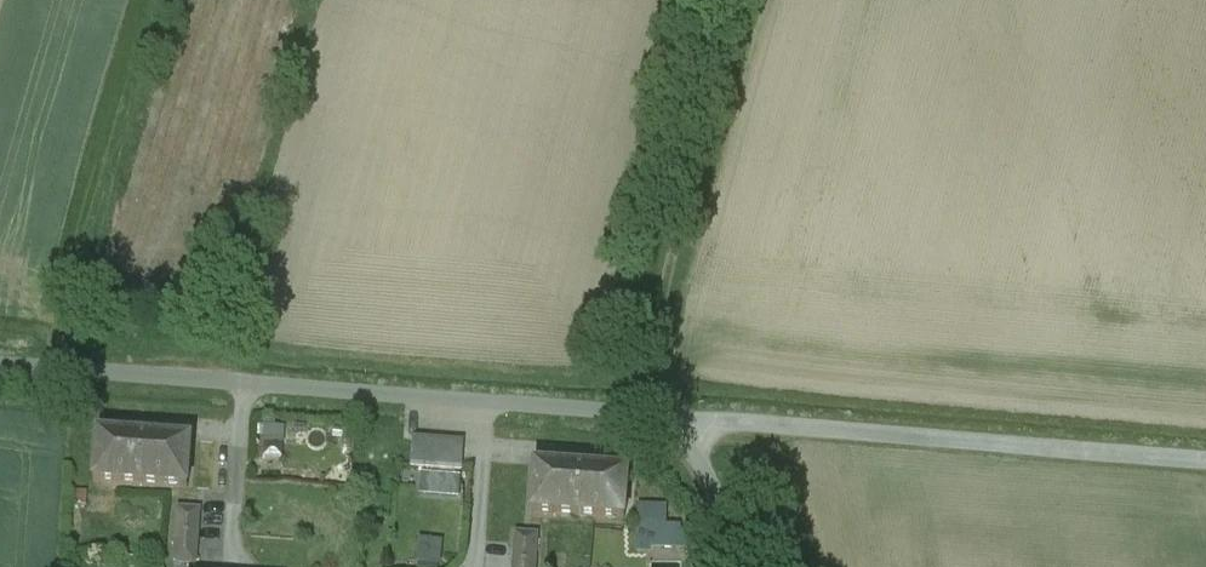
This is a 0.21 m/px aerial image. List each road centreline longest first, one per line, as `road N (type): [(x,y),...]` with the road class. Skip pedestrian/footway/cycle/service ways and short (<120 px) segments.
road 1 (unclassified): [(661,414),(0,359)]
road 2 (track): [(1205,456),(661,414)]
road 3 (unclassified): [(661,414),(745,566)]

